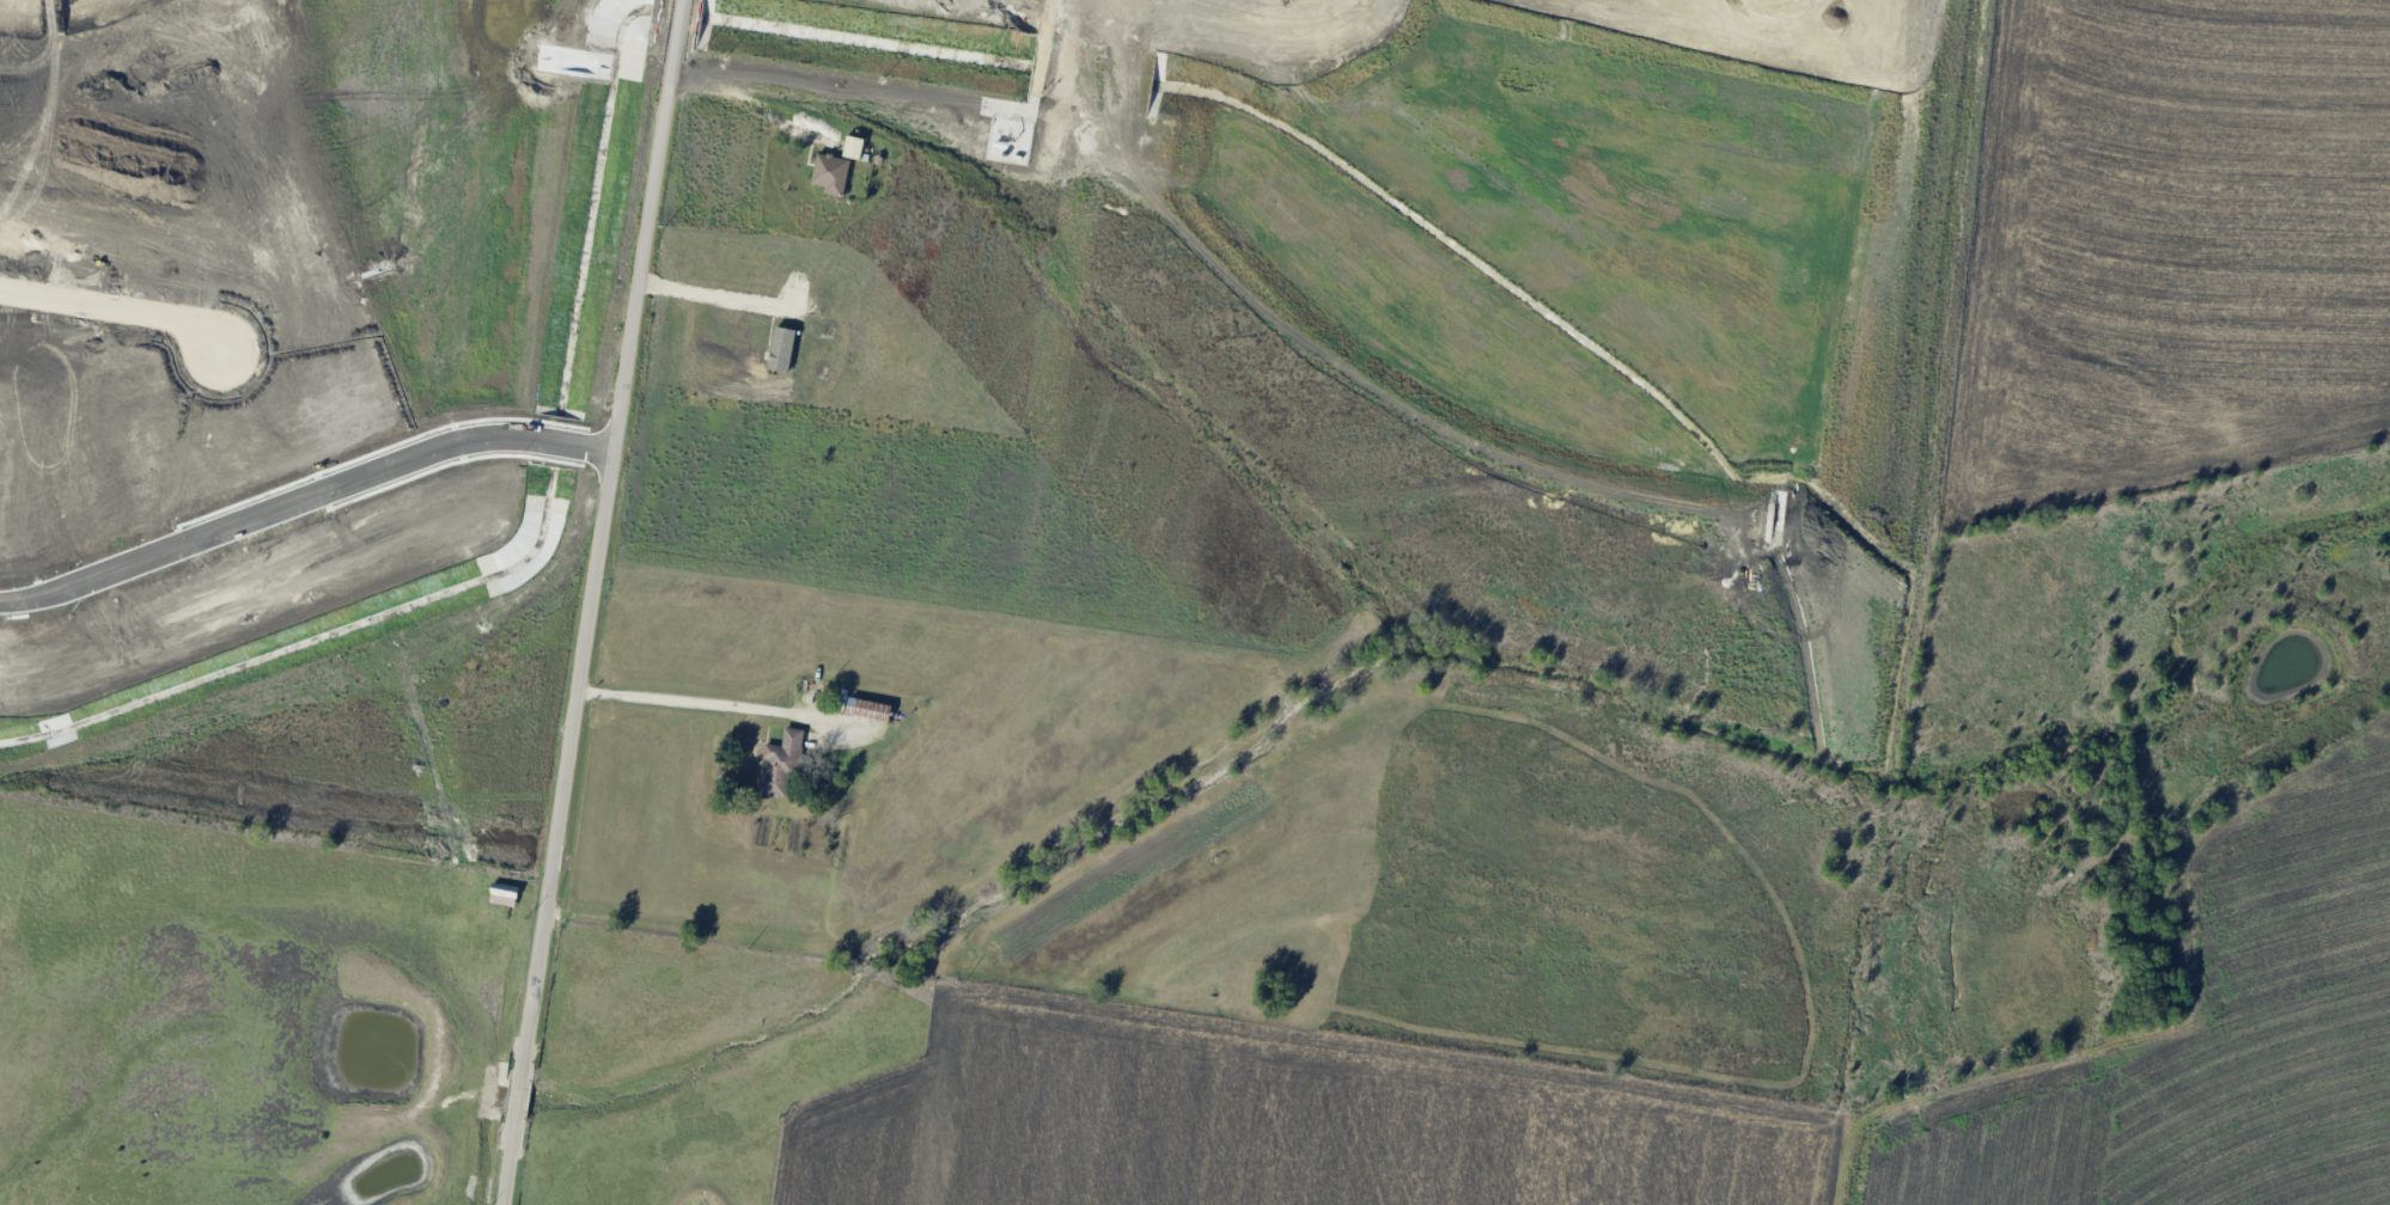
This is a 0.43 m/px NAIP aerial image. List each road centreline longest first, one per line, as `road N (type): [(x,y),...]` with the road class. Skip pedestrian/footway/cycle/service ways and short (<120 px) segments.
road 1 (tertiary): [(681,0),(502,1204)]
road 2 (residential): [(0,602),(106,575),(482,436),(614,448)]
road 3 (residential): [(226,351),(164,319),(0,293)]

